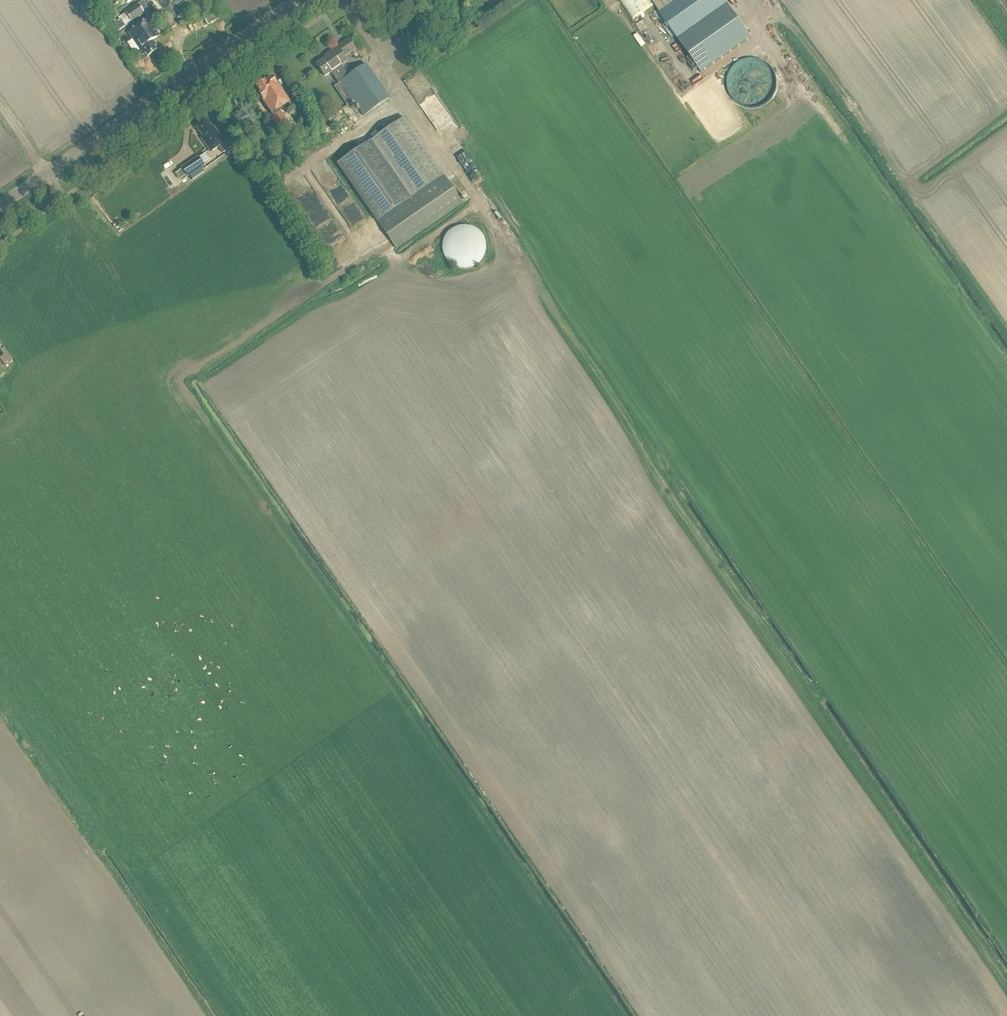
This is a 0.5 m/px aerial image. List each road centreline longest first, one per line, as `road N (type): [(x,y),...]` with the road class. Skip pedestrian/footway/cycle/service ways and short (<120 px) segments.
road 1 (tertiary): [(0,205),(296,0)]

